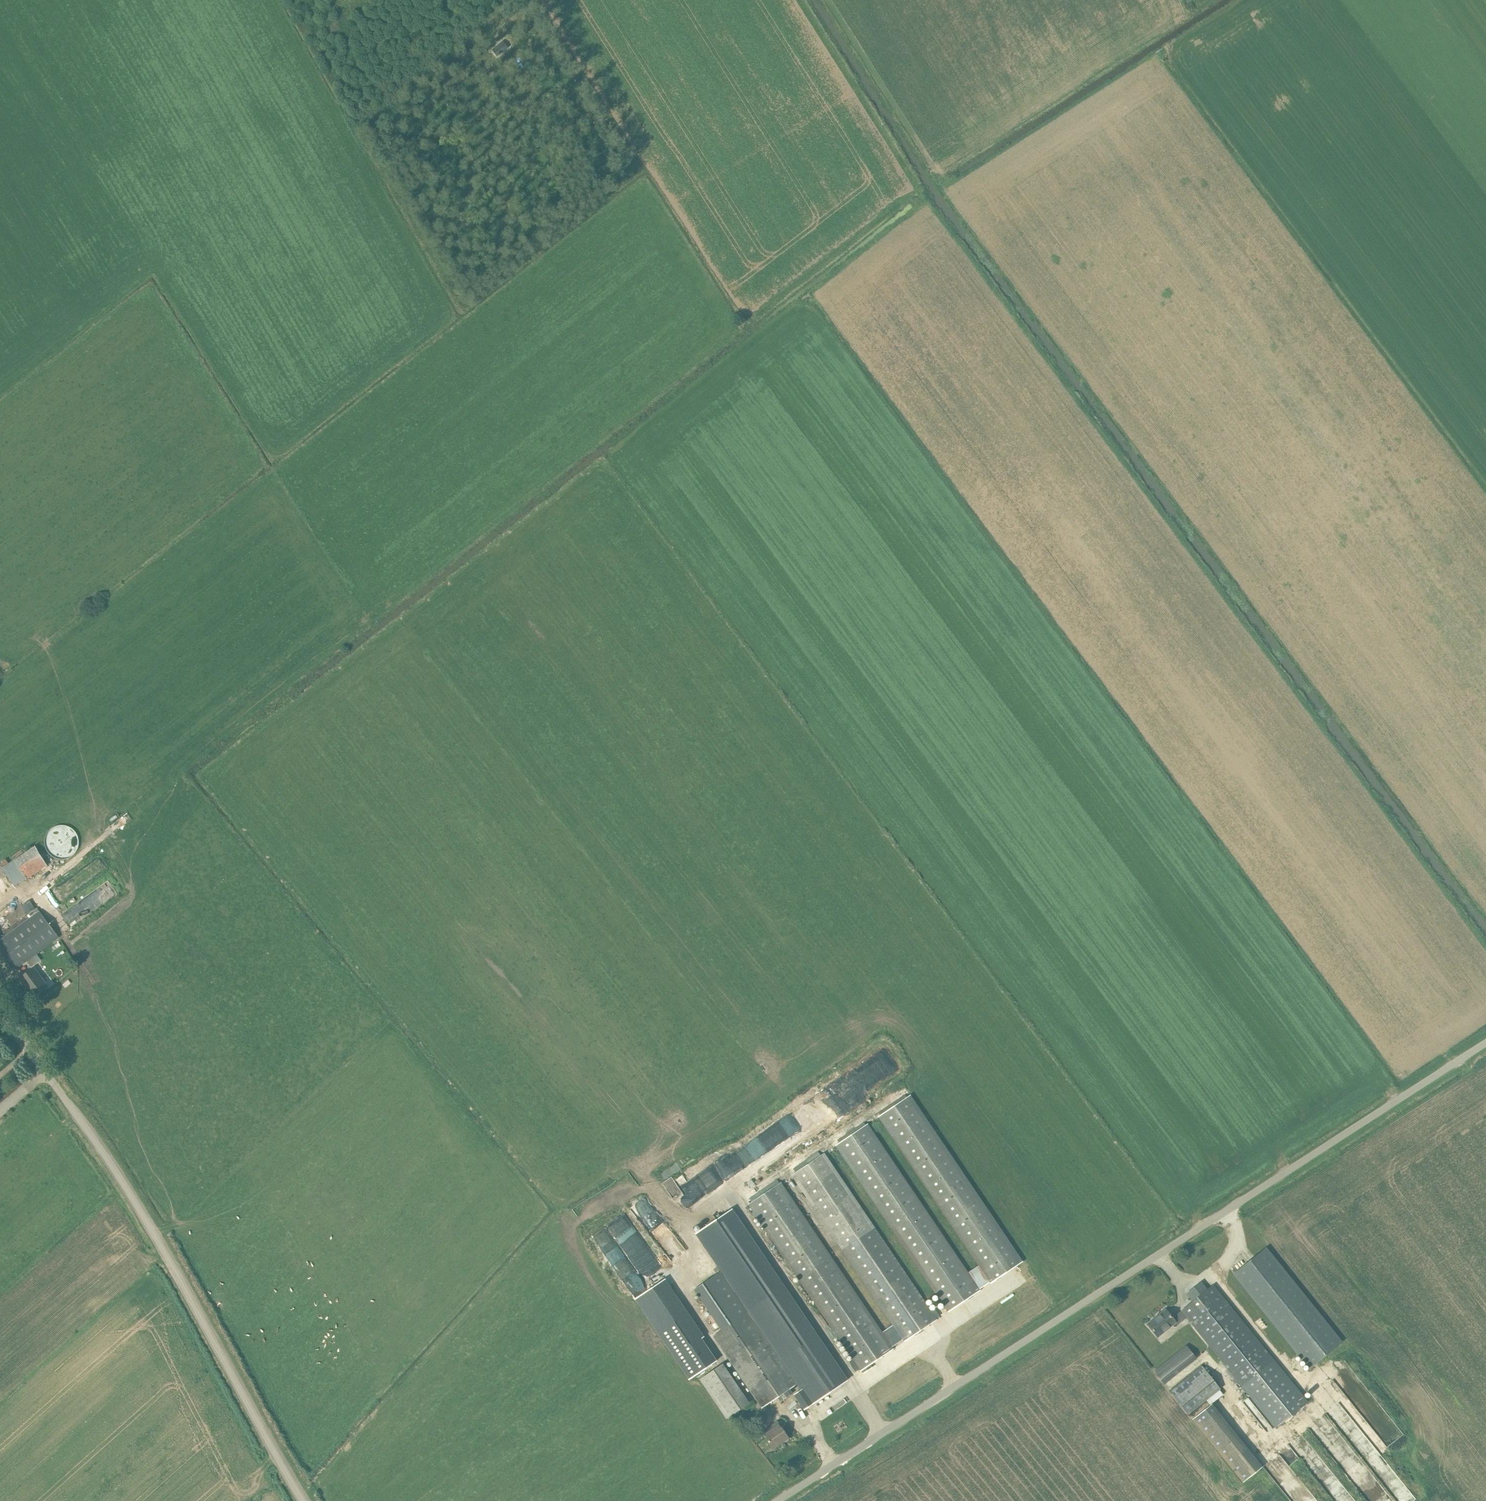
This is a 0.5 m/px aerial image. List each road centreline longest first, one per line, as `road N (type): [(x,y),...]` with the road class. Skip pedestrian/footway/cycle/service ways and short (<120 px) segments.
road 1 (unclassified): [(773,1500),(1485,1043)]
road 2 (tertiary): [(308,1500),(121,1176),(0,1015)]

